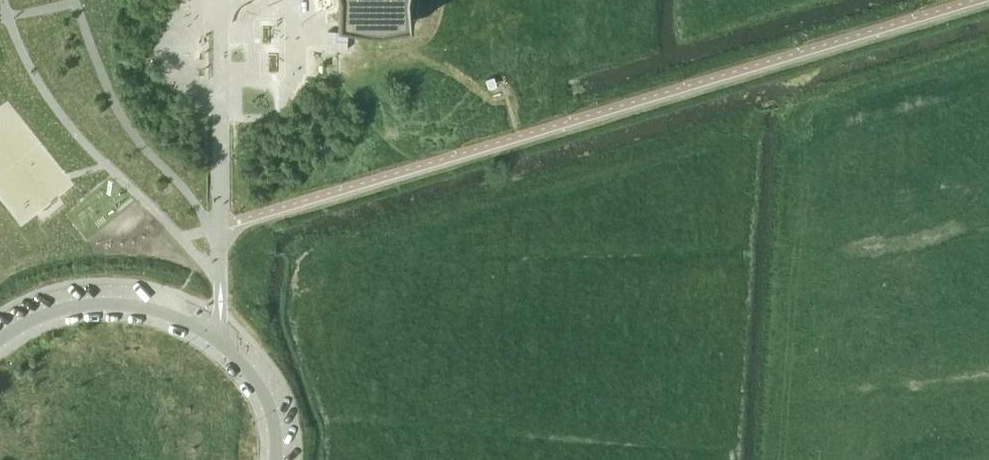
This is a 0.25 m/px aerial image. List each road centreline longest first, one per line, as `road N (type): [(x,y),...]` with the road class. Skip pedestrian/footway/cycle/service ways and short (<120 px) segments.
road 1 (unclassified): [(275,459),(261,387),(217,336),(195,324),(98,302),(55,310),(0,338)]

